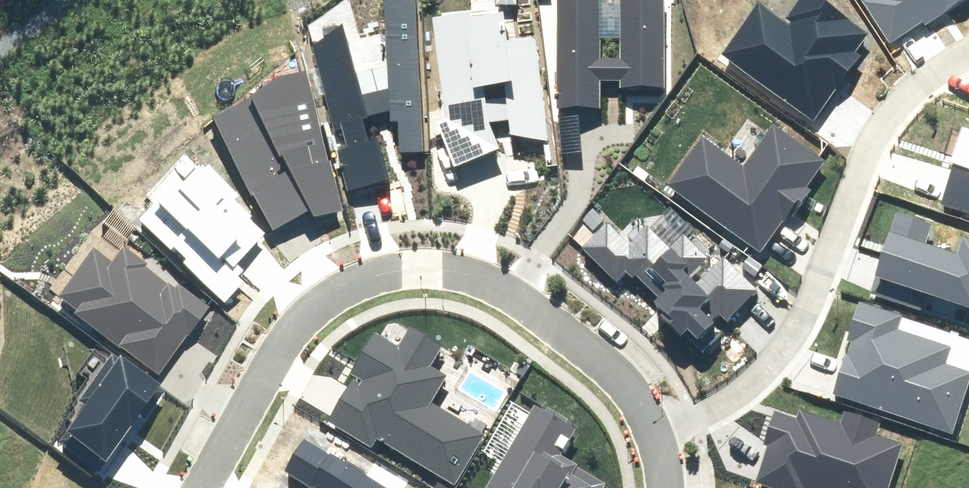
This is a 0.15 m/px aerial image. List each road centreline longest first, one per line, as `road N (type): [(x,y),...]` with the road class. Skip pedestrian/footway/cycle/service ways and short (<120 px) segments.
road 1 (residential): [(202,487),(283,345),(310,314),(369,279),(423,270),(470,276),(529,304),(638,396),(659,434)]
road 2 (residential): [(659,434),(772,369),(799,339),(894,109),(925,78),(968,55)]

